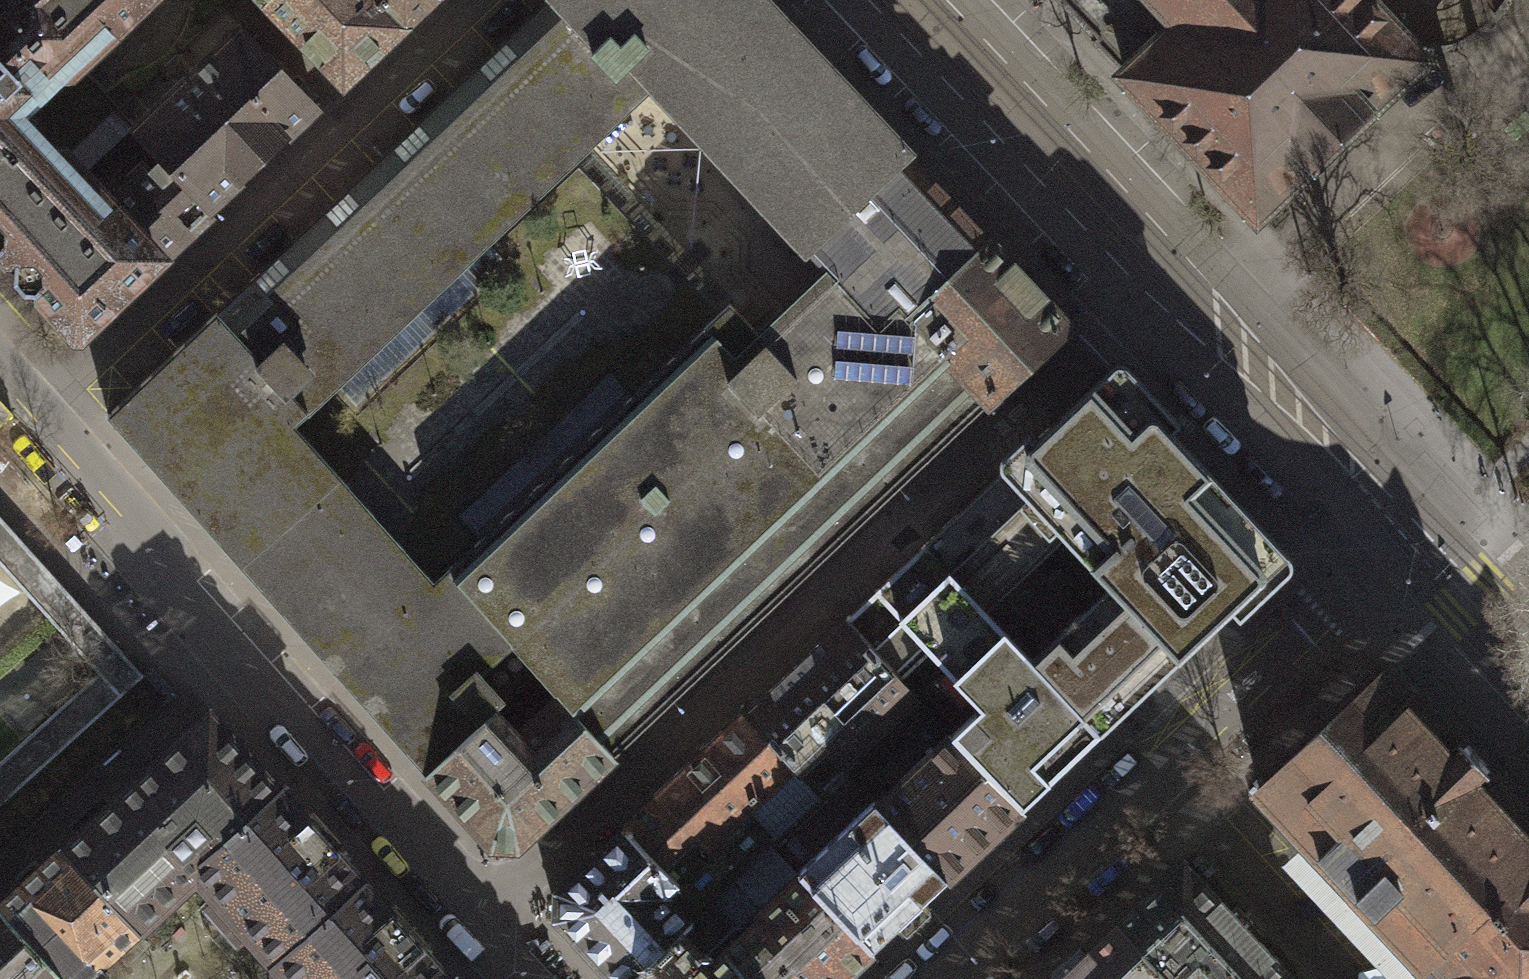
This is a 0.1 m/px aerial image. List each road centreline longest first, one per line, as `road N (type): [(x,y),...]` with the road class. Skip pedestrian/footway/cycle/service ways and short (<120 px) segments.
road 1 (residential): [(1167,275),(481,918)]
road 2 (residential): [(481,918),(31,415)]
road 3 (residential): [(1407,529),(931,978)]
road 4 (residential): [(466,0),(31,415)]
road 5 (residential): [(1167,275),(908,0)]
road 6 (residential): [(1407,529),(1167,275)]
road 7 (residential): [(1528,659),(1407,529)]

